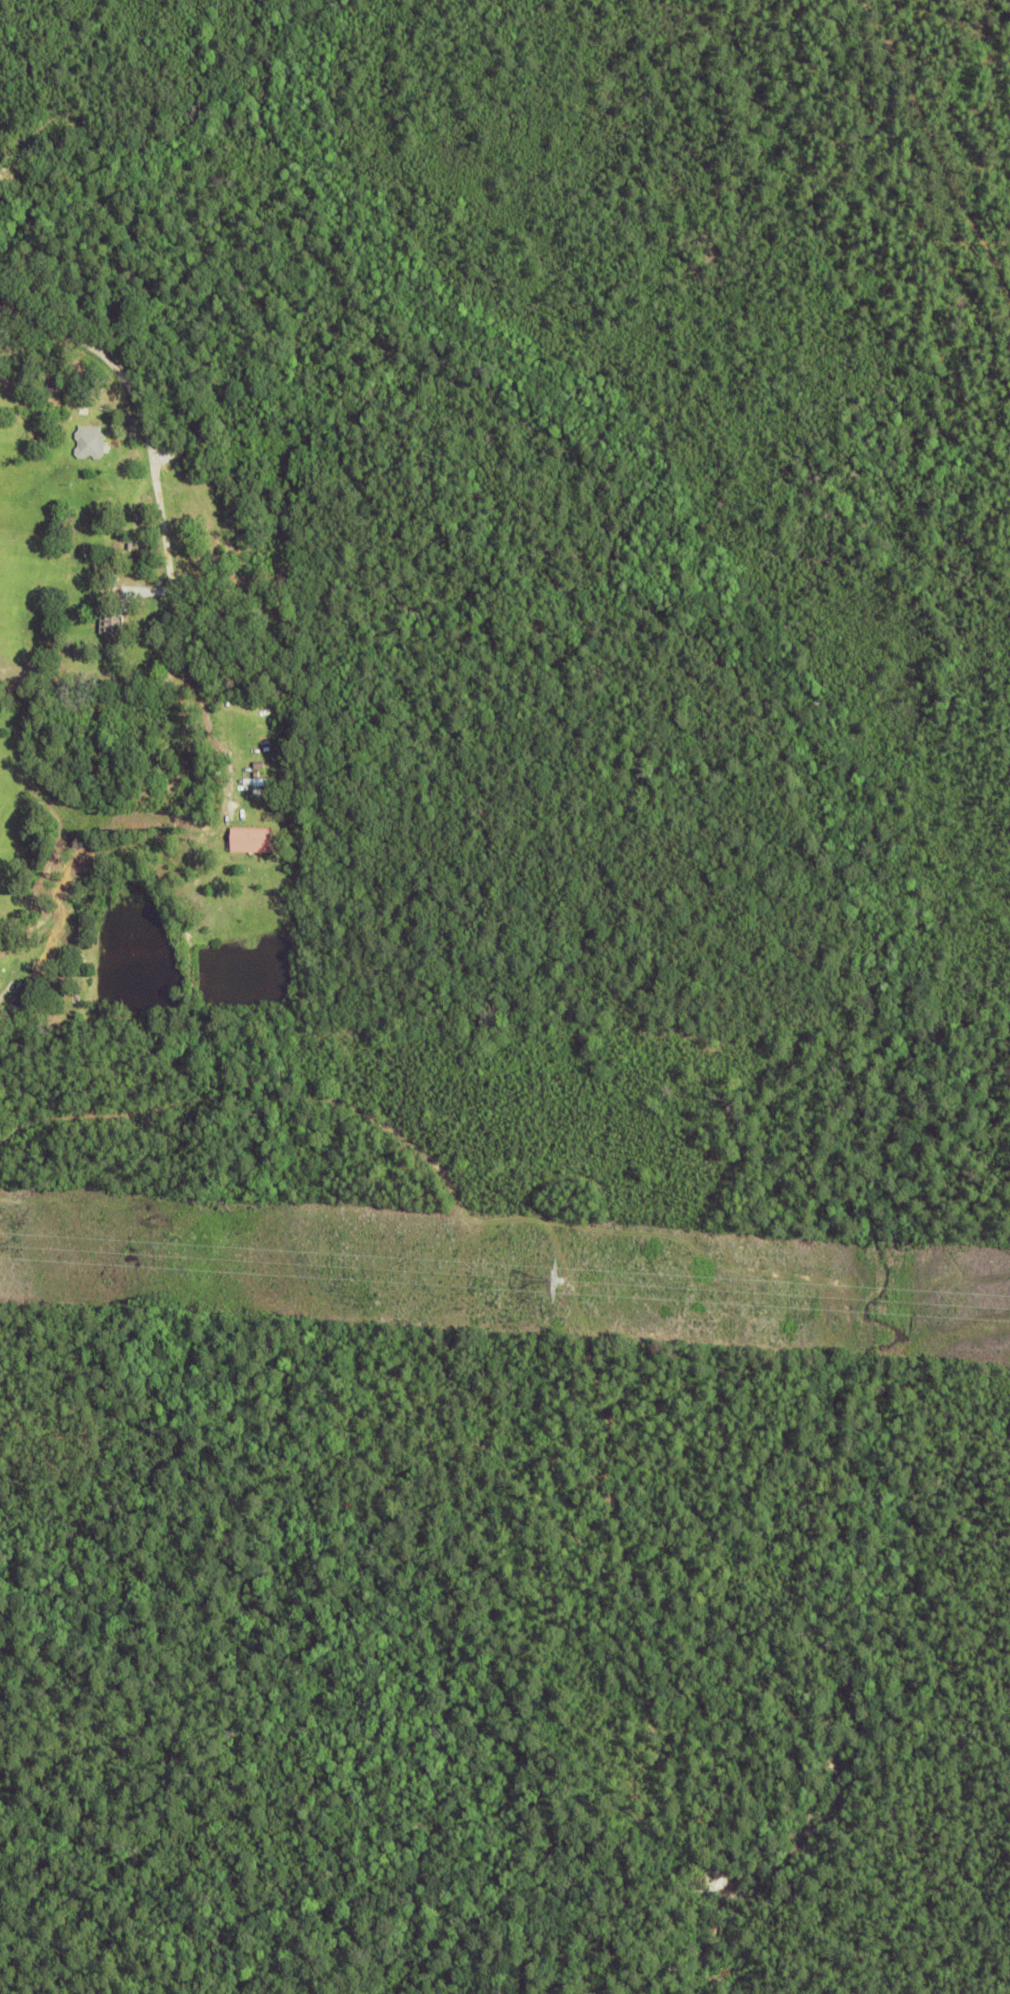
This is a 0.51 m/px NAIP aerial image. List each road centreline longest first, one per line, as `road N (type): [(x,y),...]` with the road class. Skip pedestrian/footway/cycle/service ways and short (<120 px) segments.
road 1 (residential): [(0,998),(102,851),(226,820),(222,770),(180,624)]
road 2 (residential): [(180,624),(161,481),(129,379),(107,356),(0,300)]
road 3 (residential): [(1009,287),(862,0)]

